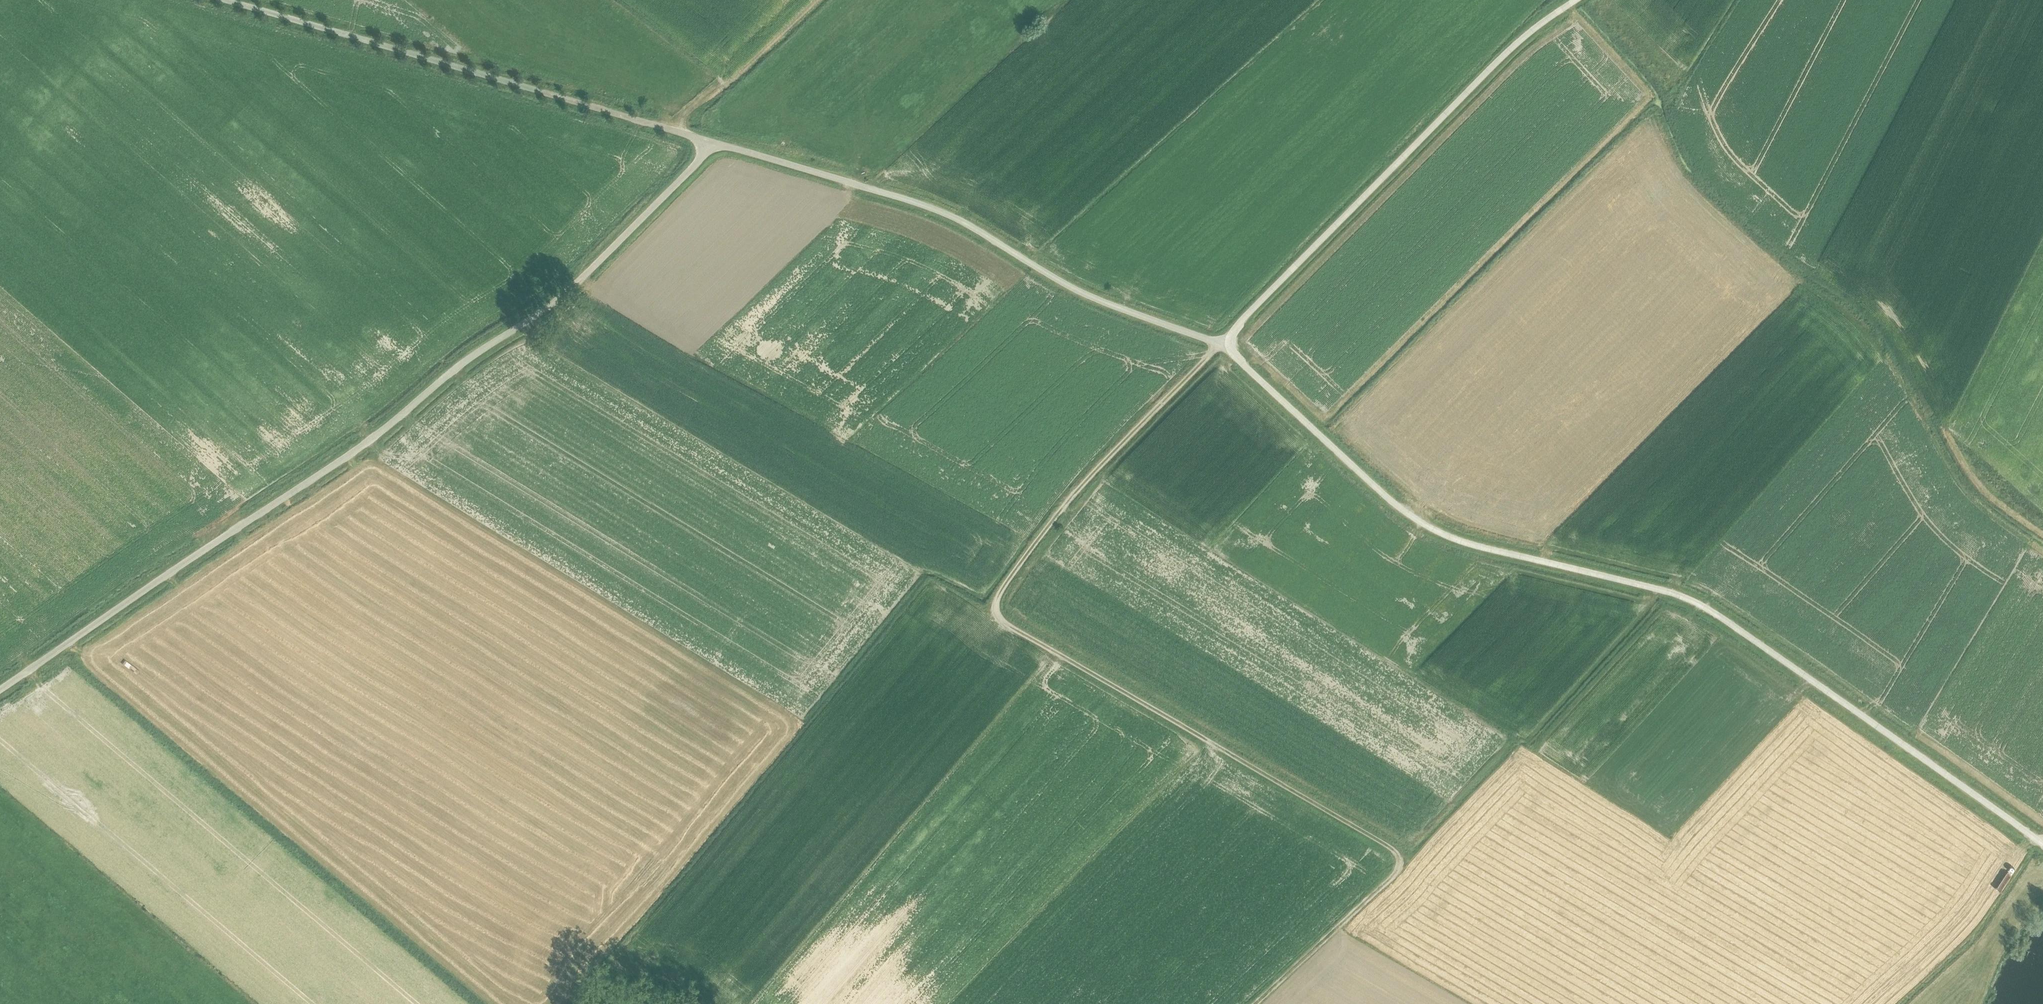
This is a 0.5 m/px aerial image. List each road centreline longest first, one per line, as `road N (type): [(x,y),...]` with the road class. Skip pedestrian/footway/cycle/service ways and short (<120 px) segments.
road 1 (track): [(1255,1003),(1392,876),(1401,856),(1015,628),(995,605),(1076,491),(1221,342)]
road 2 (unclassified): [(2042,843),(1703,605),(1473,545),(1422,523),(1226,343)]
road 3 (unclassified): [(0,690),(367,442),(472,356),(552,305),(710,142)]
road 4 (unclassified): [(1226,343),(1080,291),(939,210),(710,142)]
road 5 (unclassified): [(710,142),(226,0)]
road 6 (unclassified): [(1575,0),(1509,50),(1226,343)]

